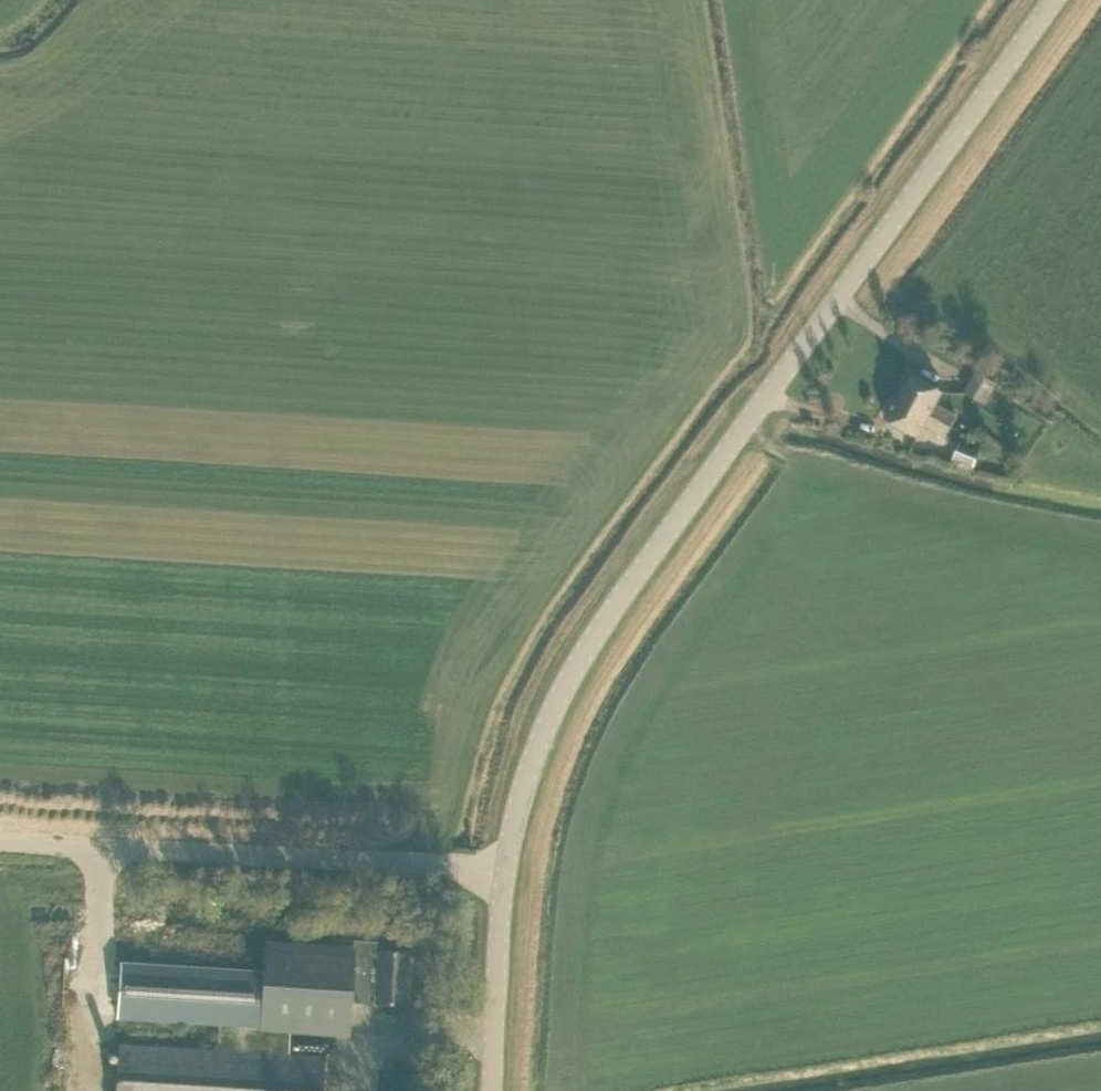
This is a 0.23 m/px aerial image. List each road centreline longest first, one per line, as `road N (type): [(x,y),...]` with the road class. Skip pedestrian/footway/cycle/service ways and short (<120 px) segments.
road 1 (tertiary): [(506,872),(527,782),(575,671),(1055,0)]
road 2 (unclassified): [(506,872),(0,842)]
road 3 (tertiary): [(485,1090),(506,872)]

